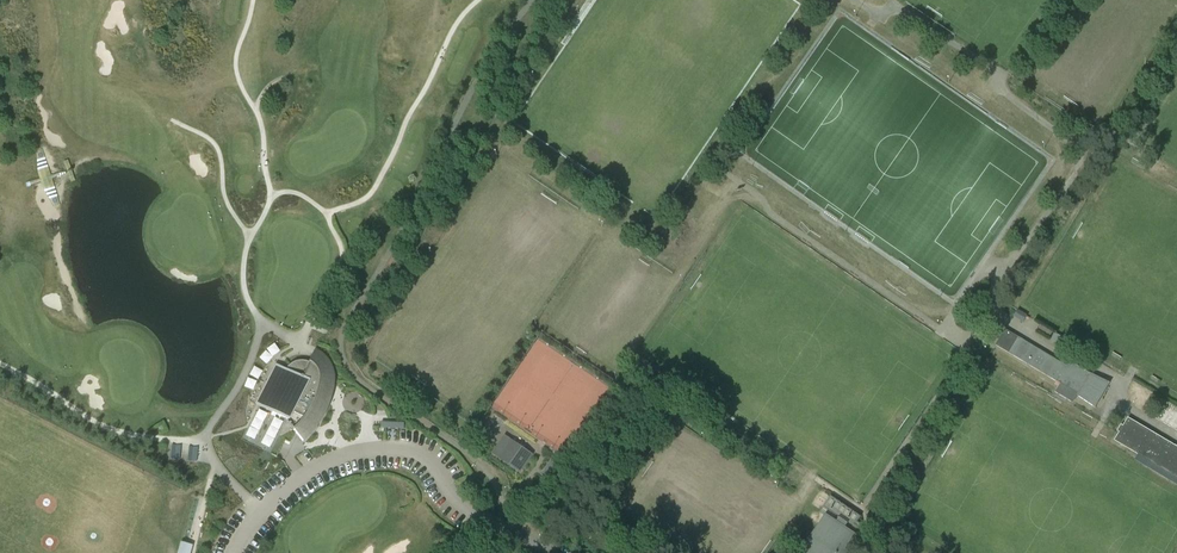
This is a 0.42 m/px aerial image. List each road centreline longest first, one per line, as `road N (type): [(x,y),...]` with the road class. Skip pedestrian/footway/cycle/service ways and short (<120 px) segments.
road 1 (track): [(195,445),(235,388),(260,327),(245,294),(243,261),(270,194),(259,117),(234,61),(253,0)]
road 2 (track): [(262,509),(195,445),(94,422),(0,364)]
road 3 (track): [(327,213),(370,193),(457,21),(477,0)]
road 4 (track): [(270,194),(299,194),(325,211),(342,258),(298,342),(259,321)]
road 5 (track): [(249,238),(225,201),(212,142),(172,121)]

